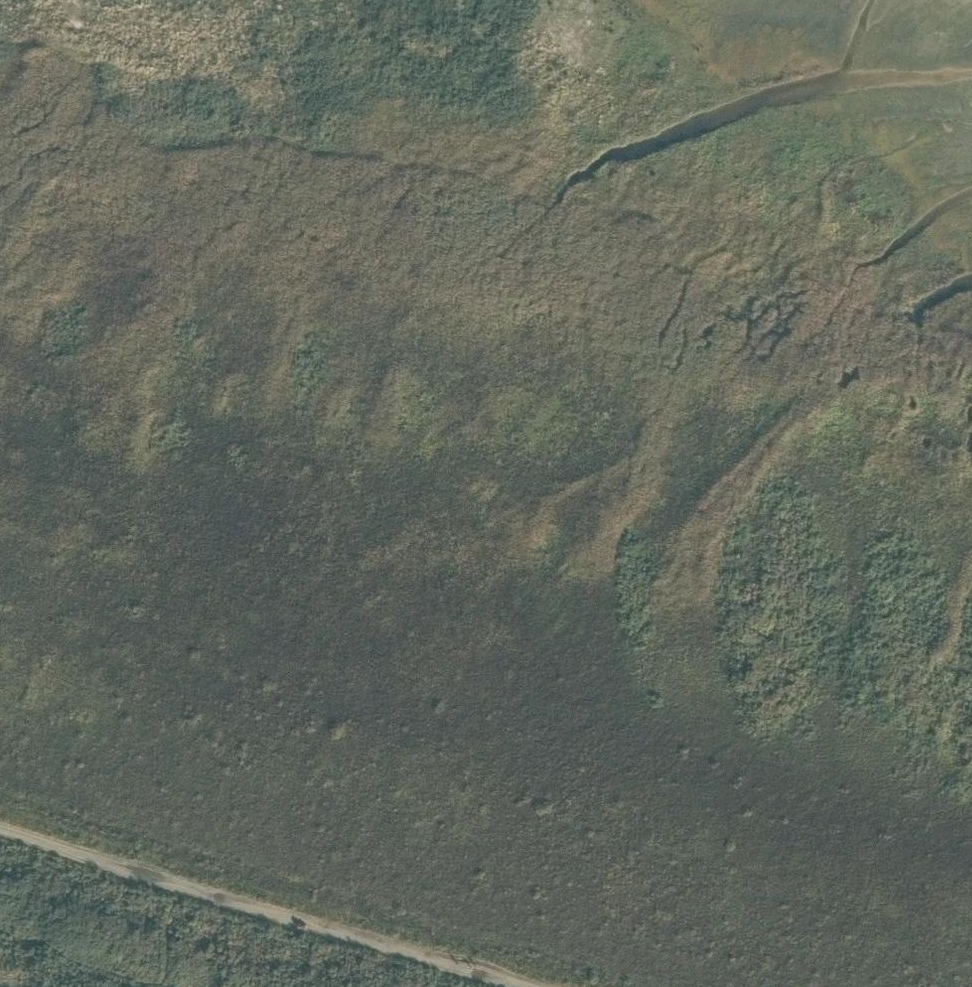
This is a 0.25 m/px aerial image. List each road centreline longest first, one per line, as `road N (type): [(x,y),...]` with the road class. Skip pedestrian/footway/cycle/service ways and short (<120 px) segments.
road 1 (track): [(0,853),(497,986)]

